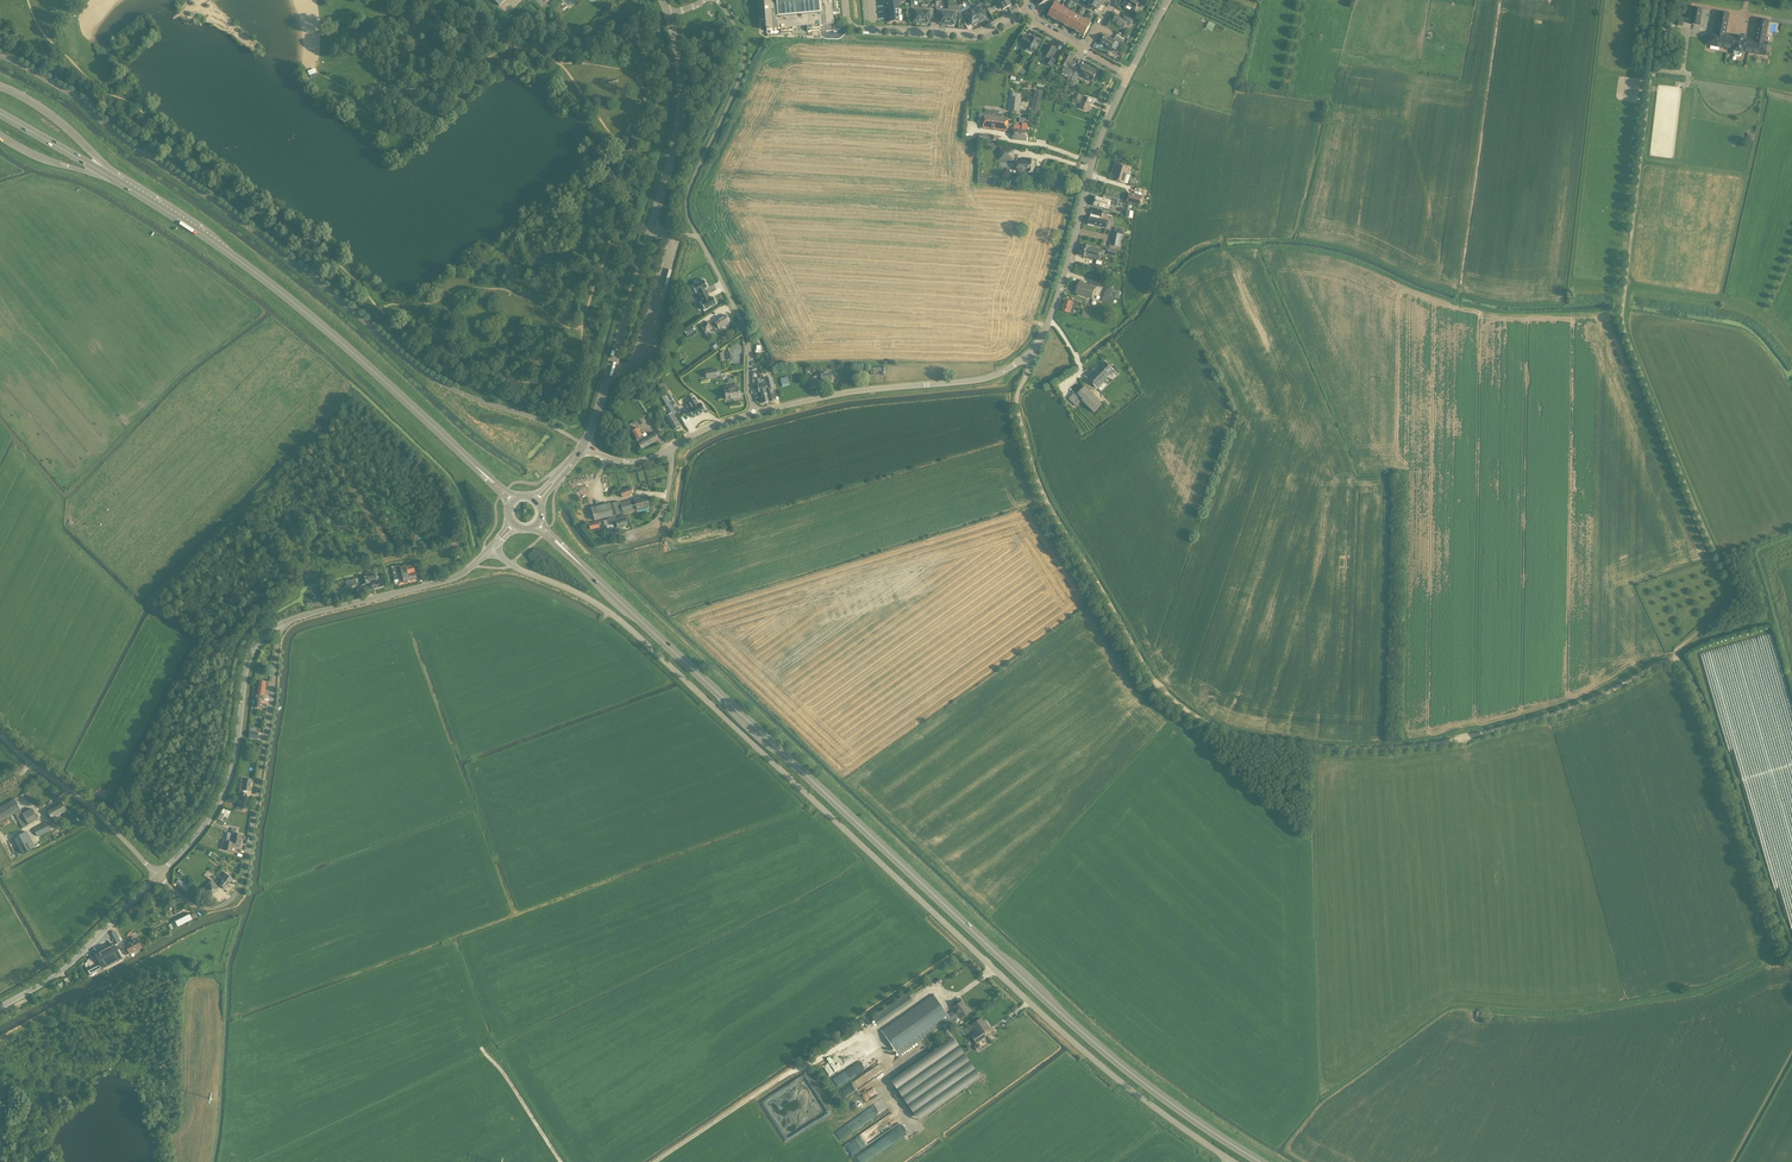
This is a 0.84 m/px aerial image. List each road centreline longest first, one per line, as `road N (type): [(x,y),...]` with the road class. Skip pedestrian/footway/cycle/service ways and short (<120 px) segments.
road 1 (unclassified): [(1791,950),(1761,885),(1707,719),(1674,661),(1573,707),(1423,745),(1272,741),(1217,728),(1185,709),(1151,677),(1046,499),(1017,407),(1027,356)]
road 2 (unclassified): [(1231,1160),(1057,1028),(602,606),(489,552)]
road 3 (trunk): [(1261,1161),(1080,1028),(568,553)]
road 4 (track): [(1674,661),(1731,593),(1622,323),(1659,0)]
road 5 (trunk): [(483,474),(374,370),(223,249),(0,113)]
road 6 (track): [(1790,951),(1731,986),(1675,1006),(1478,1024),(1449,1017),(1315,1112)]
road 7 (unclassified): [(285,622),(239,889),(219,906),(201,908),(158,875)]
road 8 (residential): [(1027,356),(1058,301),(1098,145),(1129,74)]
road 9 (tertiary): [(158,875),(226,789),(249,653),(285,622)]
road 10 (residential): [(754,413),(991,377),(1027,356)]
road 11 (unclassified): [(693,230),(686,198),(745,54),(717,0)]
road 12 (tertiary): [(584,444),(649,224)]
road 13 (tertiary): [(649,224),(678,118),(680,70),(668,15)]
road 14 (track): [(477,562),(444,478),(354,393)]
road 15 (unclassified): [(158,875),(0,735)]
road 16 (tertiary): [(0,1005),(54,976),(158,875)]
road 17 (unclassified): [(693,230),(744,329),(754,413)]
road 18 (tertiary): [(285,622),(471,568)]
road 19 (residential): [(876,30),(979,33),(1025,10)]
road 20 (track): [(111,983),(0,1040)]
road 21 (track): [(1791,1052),(1731,1161)]
road 22 (unclassified): [(669,450),(661,515),(646,527),(612,531)]

